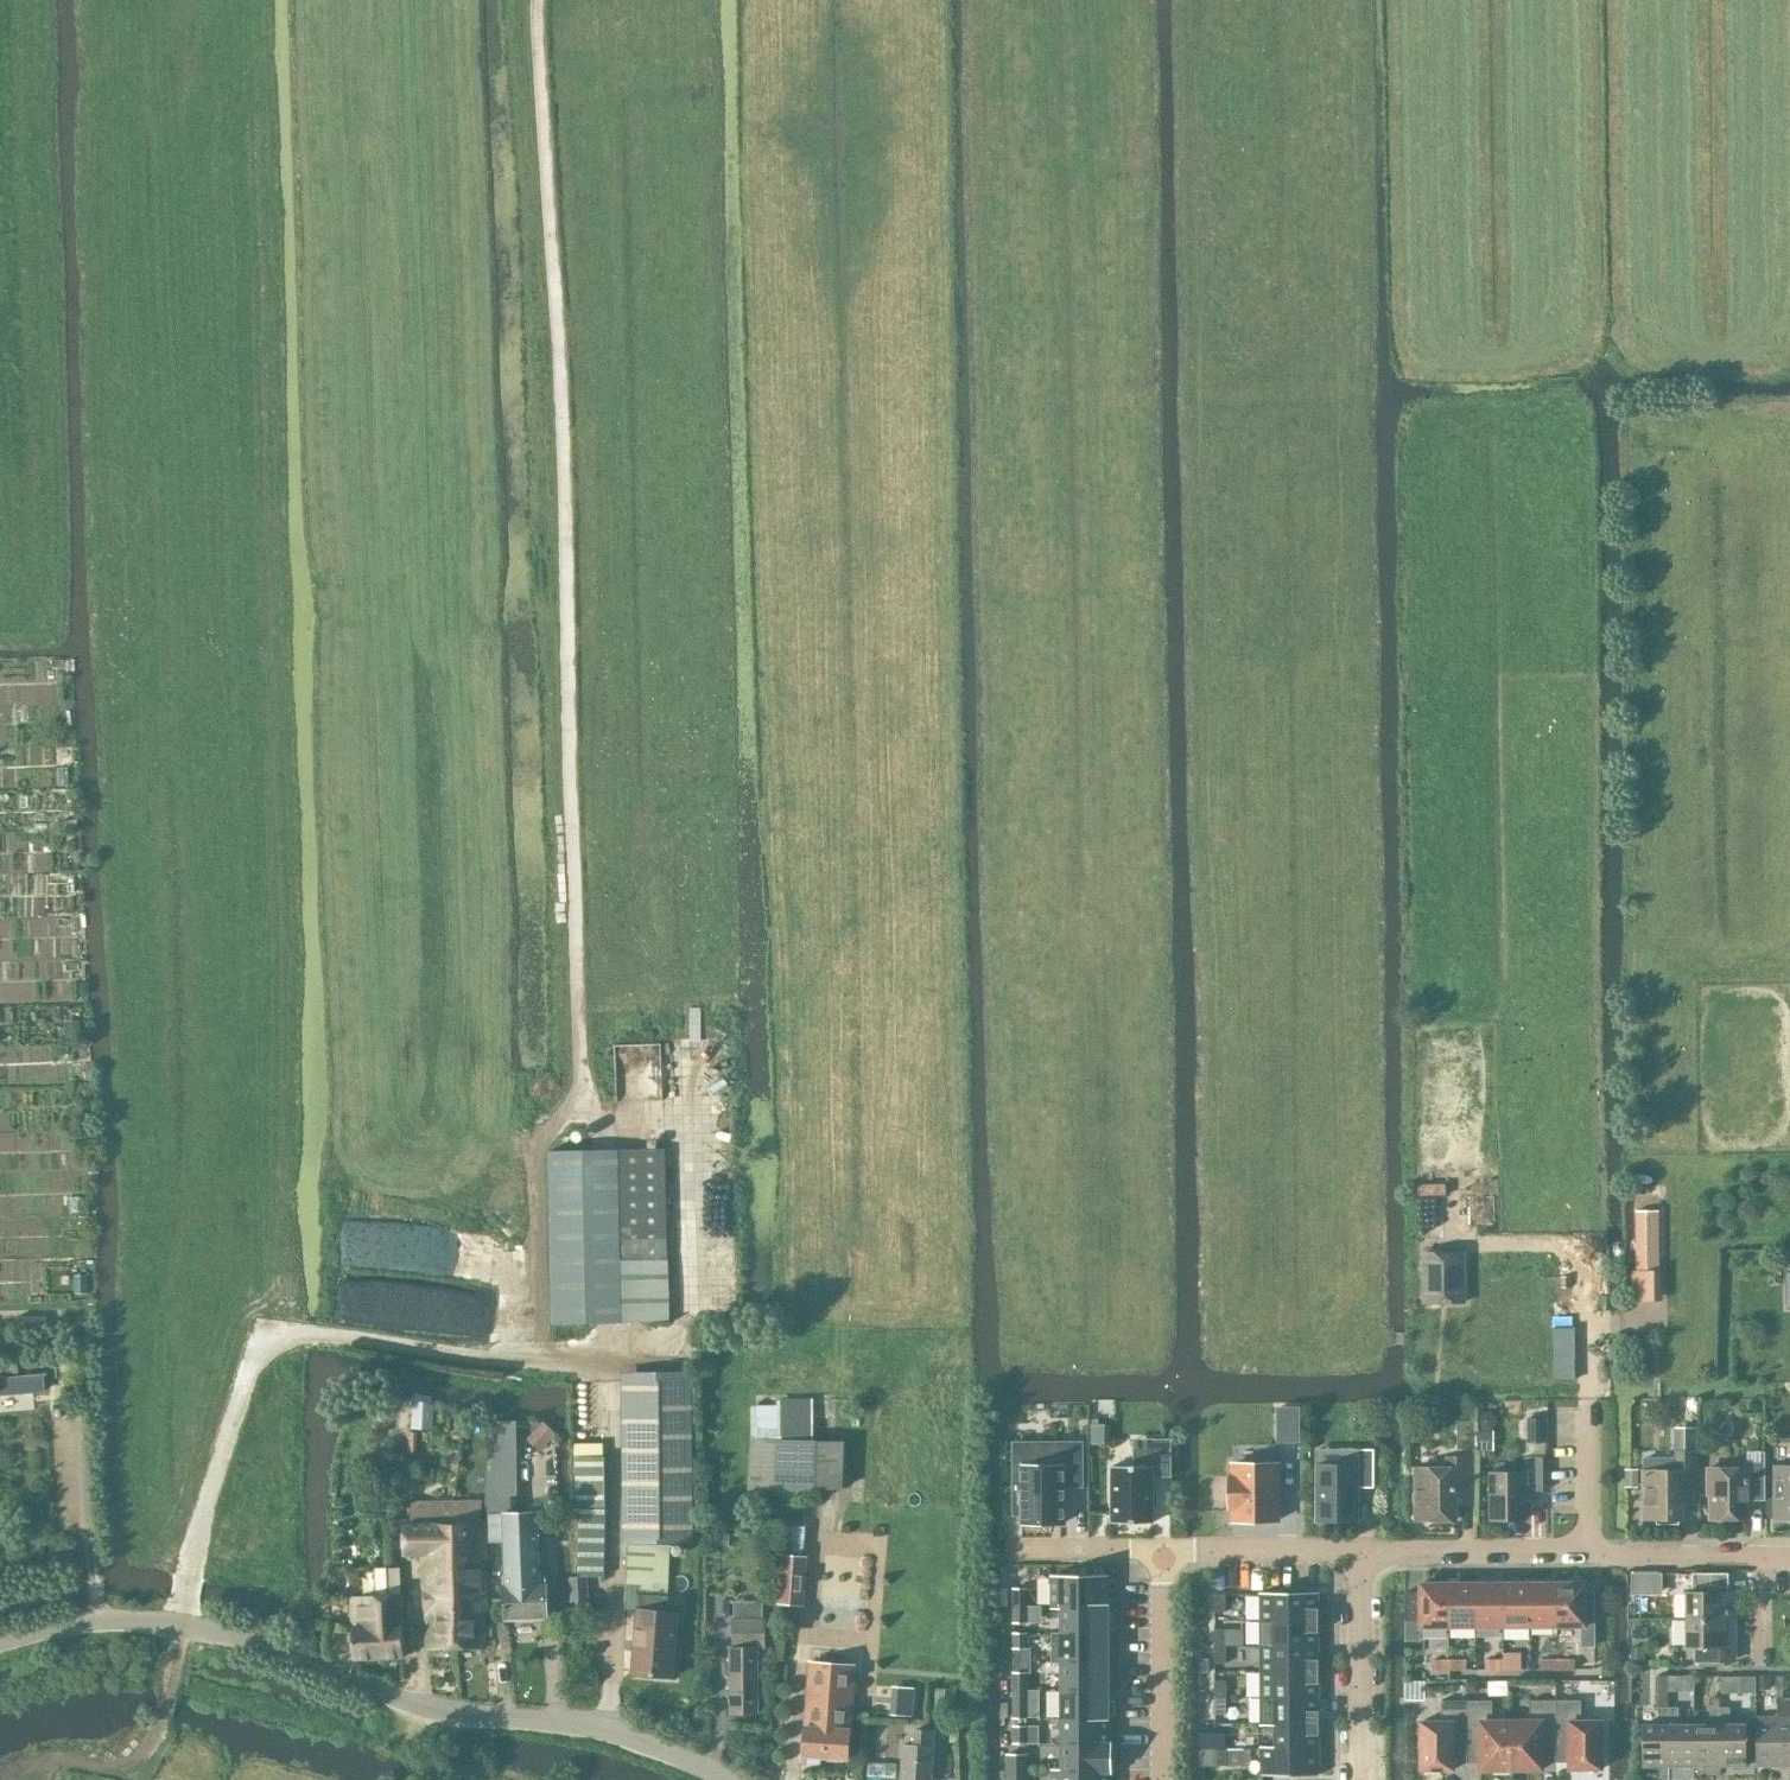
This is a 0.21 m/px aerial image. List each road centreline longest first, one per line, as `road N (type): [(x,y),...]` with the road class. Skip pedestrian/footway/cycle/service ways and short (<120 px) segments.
road 1 (track): [(532,0),(555,260),(588,1075),(709,1097),(707,1267),(690,1342),(615,1358)]
road 2 (track): [(615,1358),(546,1362),(271,1329),(191,1566),(162,1719),(154,1736),(118,1762)]
road 3 (tertiary): [(0,1643),(99,1616),(180,1619),(435,1710),(607,1724),(663,1742),(730,1779)]
road 4 (track): [(271,1329),(258,1080)]
road 5 (residential): [(1165,1547),(1163,1779)]
road 6 (residential): [(1586,1547),(1355,1548)]
road 7 (residential): [(1355,1548),(1356,1779)]
road 8 (residential): [(1789,1555),(1625,1557),(1586,1547)]
road 9 (residential): [(1355,1548),(1165,1547)]
road 10 (track): [(0,1775),(60,1756),(118,1762),(158,1779)]
road 11 (residential): [(1165,1547),(1002,1547)]
road 12 (residential): [(1586,1547),(1588,1407)]

